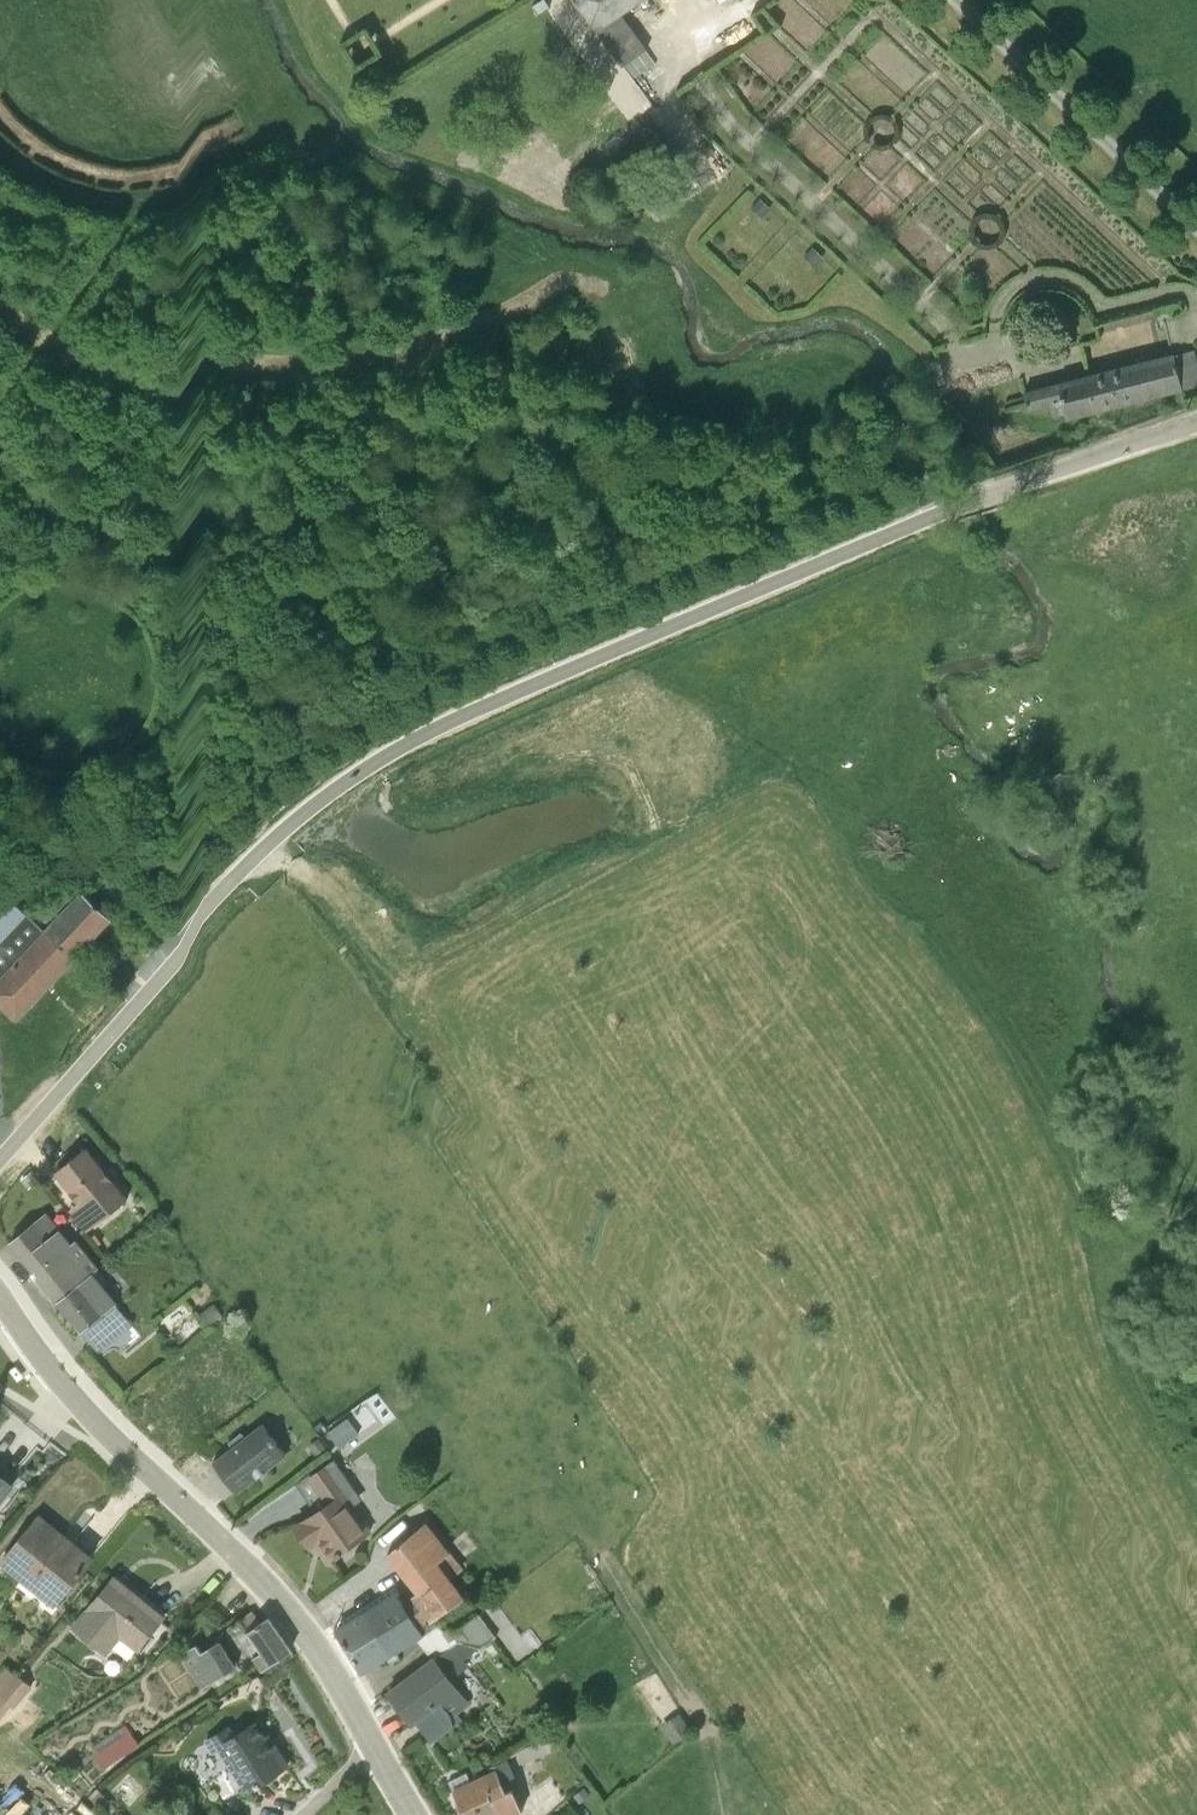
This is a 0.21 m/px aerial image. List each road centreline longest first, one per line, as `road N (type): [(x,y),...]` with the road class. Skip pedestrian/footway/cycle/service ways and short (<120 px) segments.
road 1 (tertiary): [(1196,455),(915,555),(353,805),(241,889),(0,1161)]
road 2 (track): [(785,0),(670,80),(738,175),(934,358),(954,401),(986,391),(984,348),(1027,308),(1072,316),(1094,343),(1176,324),(1196,334)]
road 3 (tertiary): [(374,1750),(297,1624),(54,1380),(0,1305)]

